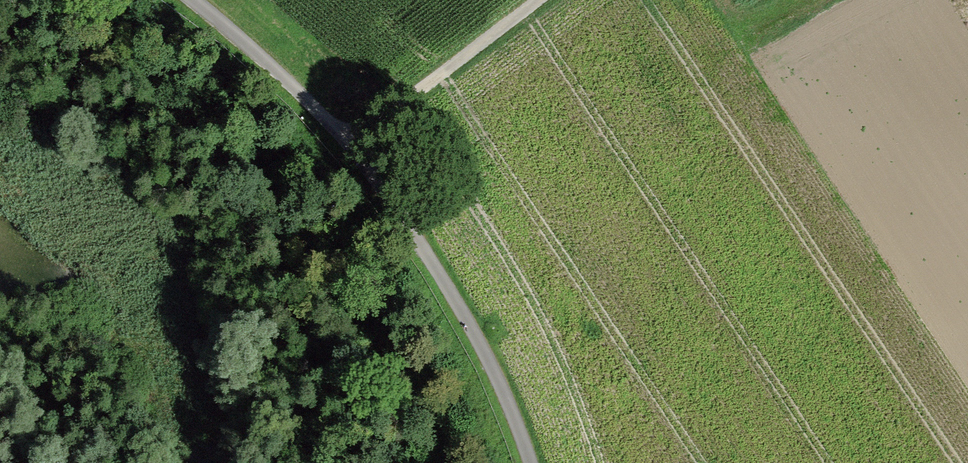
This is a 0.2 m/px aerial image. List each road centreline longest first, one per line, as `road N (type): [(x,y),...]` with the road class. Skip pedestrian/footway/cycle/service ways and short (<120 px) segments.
road 1 (track): [(529,462),(447,285),(377,177),(193,0)]
road 2 (track): [(344,143),(540,0)]

